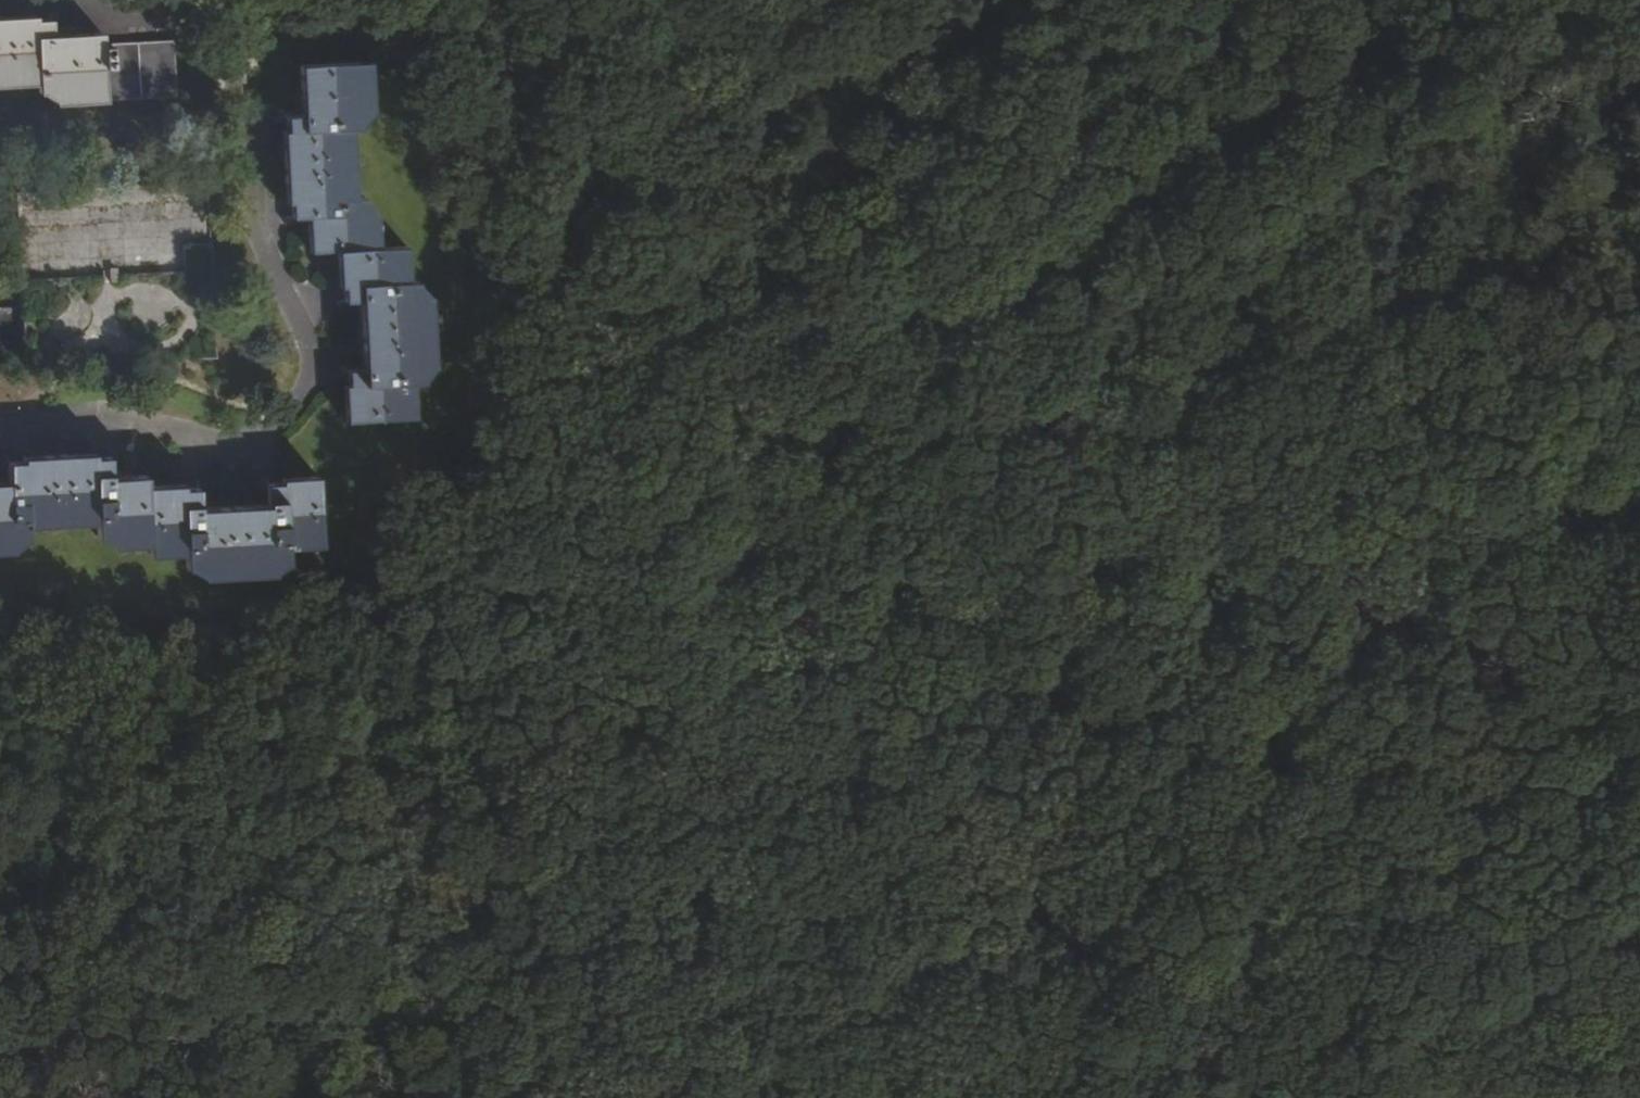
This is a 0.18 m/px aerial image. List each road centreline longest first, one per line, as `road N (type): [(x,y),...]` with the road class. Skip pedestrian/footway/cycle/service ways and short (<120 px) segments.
road 1 (track): [(0,696),(118,721),(729,638),(1639,569)]
road 2 (residential): [(0,418),(104,415),(227,442),(259,439),(289,417),(311,359),(258,213),(254,97)]

